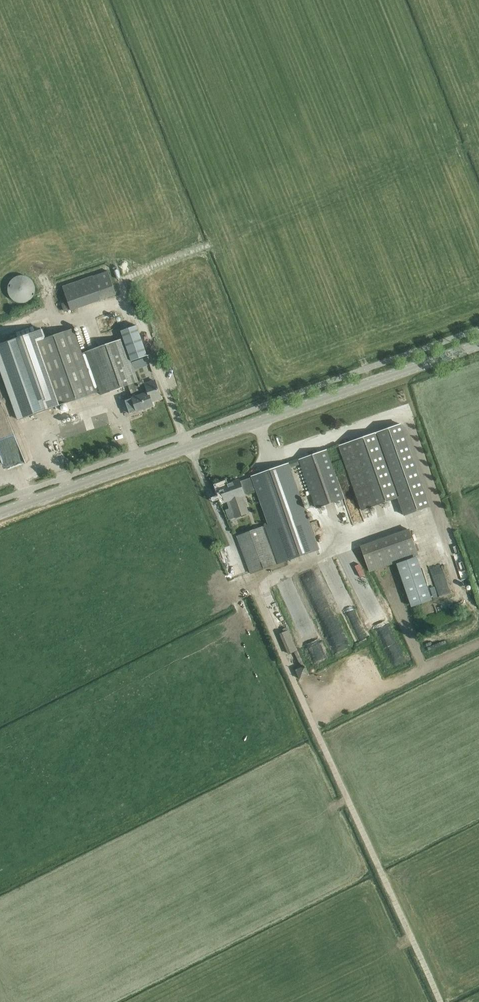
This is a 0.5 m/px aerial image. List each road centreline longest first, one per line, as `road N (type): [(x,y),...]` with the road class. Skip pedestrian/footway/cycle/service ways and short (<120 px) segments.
road 1 (unclassified): [(0,512),(478,342)]

